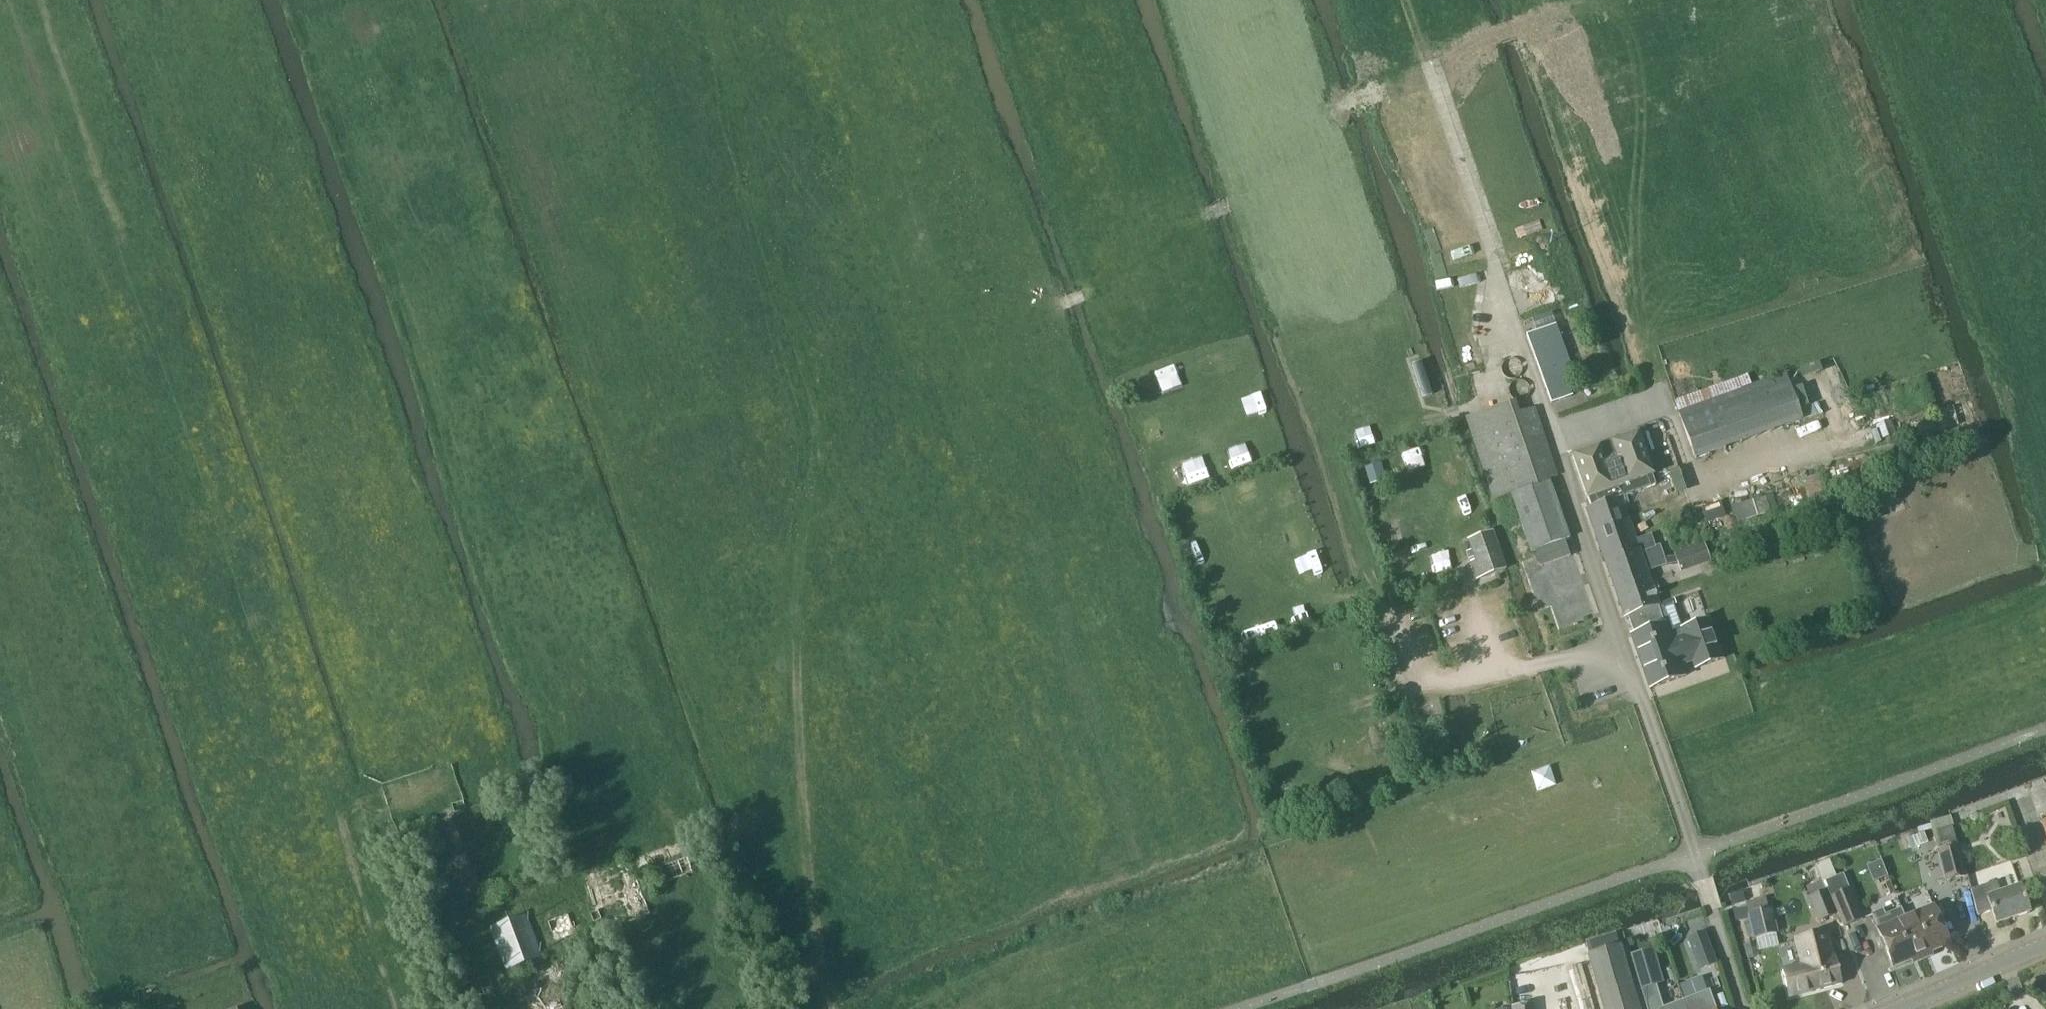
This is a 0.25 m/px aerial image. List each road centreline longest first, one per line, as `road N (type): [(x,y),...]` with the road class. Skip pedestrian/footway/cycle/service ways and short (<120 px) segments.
road 1 (track): [(46,0),(404,1008)]
road 2 (unclassified): [(1232,1008),(1697,852)]
road 3 (unclassified): [(1697,852),(2045,727)]
road 4 (residential): [(1745,1008),(1697,852)]
road 5 (secondary): [(1897,1008),(2045,950)]

